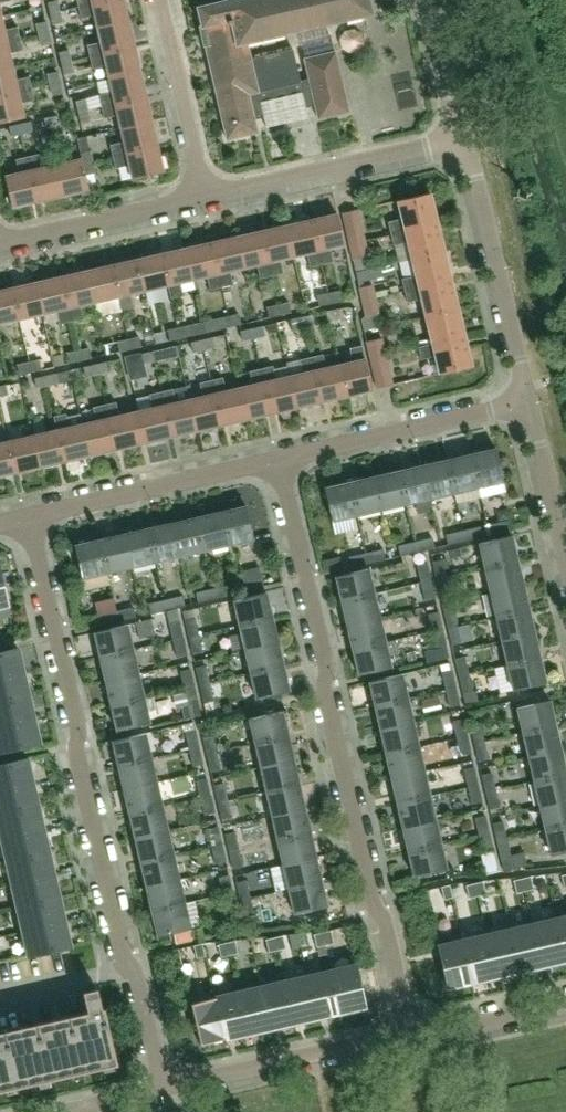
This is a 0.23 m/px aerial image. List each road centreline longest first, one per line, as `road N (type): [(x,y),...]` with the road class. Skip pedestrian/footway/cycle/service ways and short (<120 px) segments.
road 1 (residential): [(409,1029),(387,927),(373,902),(276,457)]
road 2 (residential): [(162,1085),(76,754),(77,724),(26,514)]
road 3 (residential): [(528,401),(463,137)]
road 4 (residential): [(202,198),(463,137)]
road 5 (residential): [(276,457),(528,401)]
road 6 (residential): [(26,514),(276,457)]
road 7 (residential): [(162,1085),(409,1029)]
road 8 (residential): [(0,244),(202,198)]
road 9 (residential): [(202,198),(157,0)]
road 10 (residential): [(565,559),(528,401)]
road 11 (residential): [(409,1029),(451,1031),(565,1004)]
road 12 (residential): [(463,137),(430,0)]

